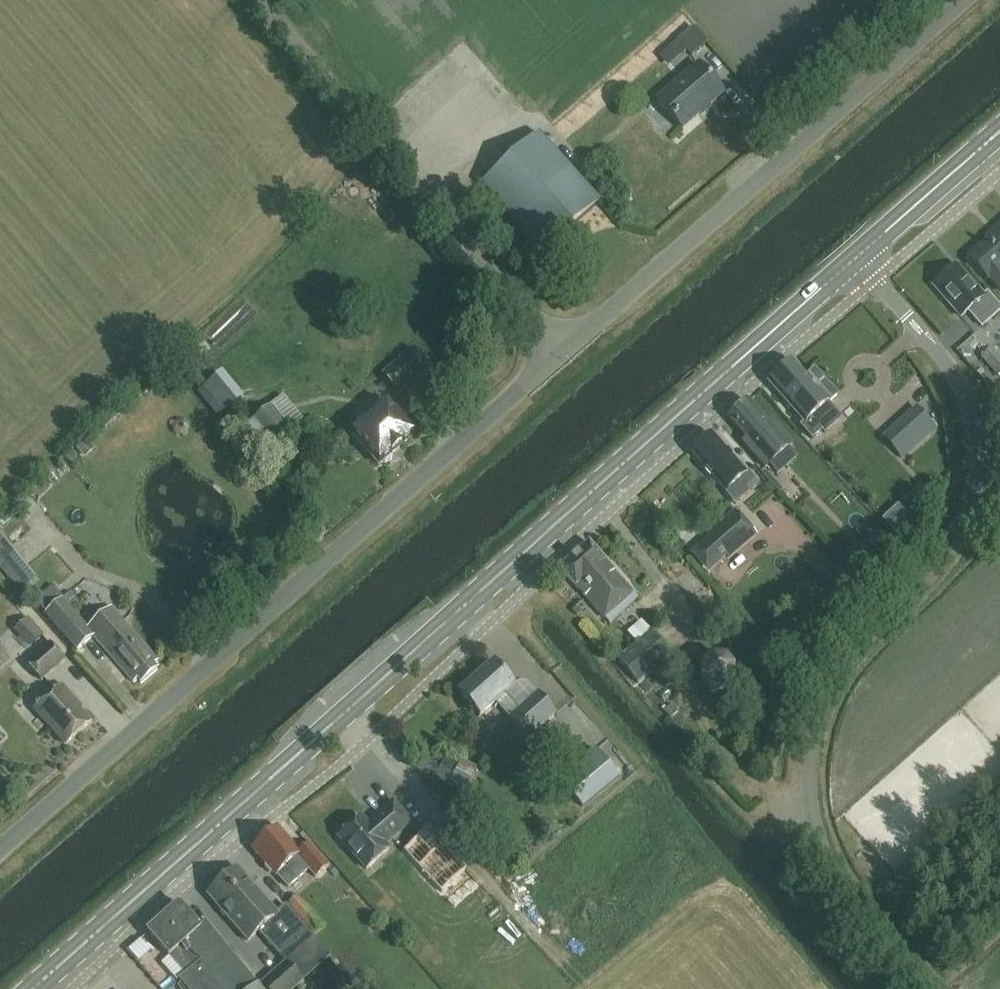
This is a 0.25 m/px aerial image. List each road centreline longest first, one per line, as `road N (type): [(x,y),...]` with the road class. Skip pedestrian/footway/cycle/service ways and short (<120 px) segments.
road 1 (primary): [(31,988),(852,257)]
road 2 (unclassified): [(924,988),(832,870),(812,824),(807,770),(813,712),(831,678),(945,557),(972,483),(977,428),(960,380),(852,257)]
road 3 (unclassified): [(0,846),(564,347)]
road 4 (unclassified): [(564,347),(962,0)]
road 5 (unclassified): [(564,347),(260,0)]
road 6 (primary): [(852,257),(999,131)]

